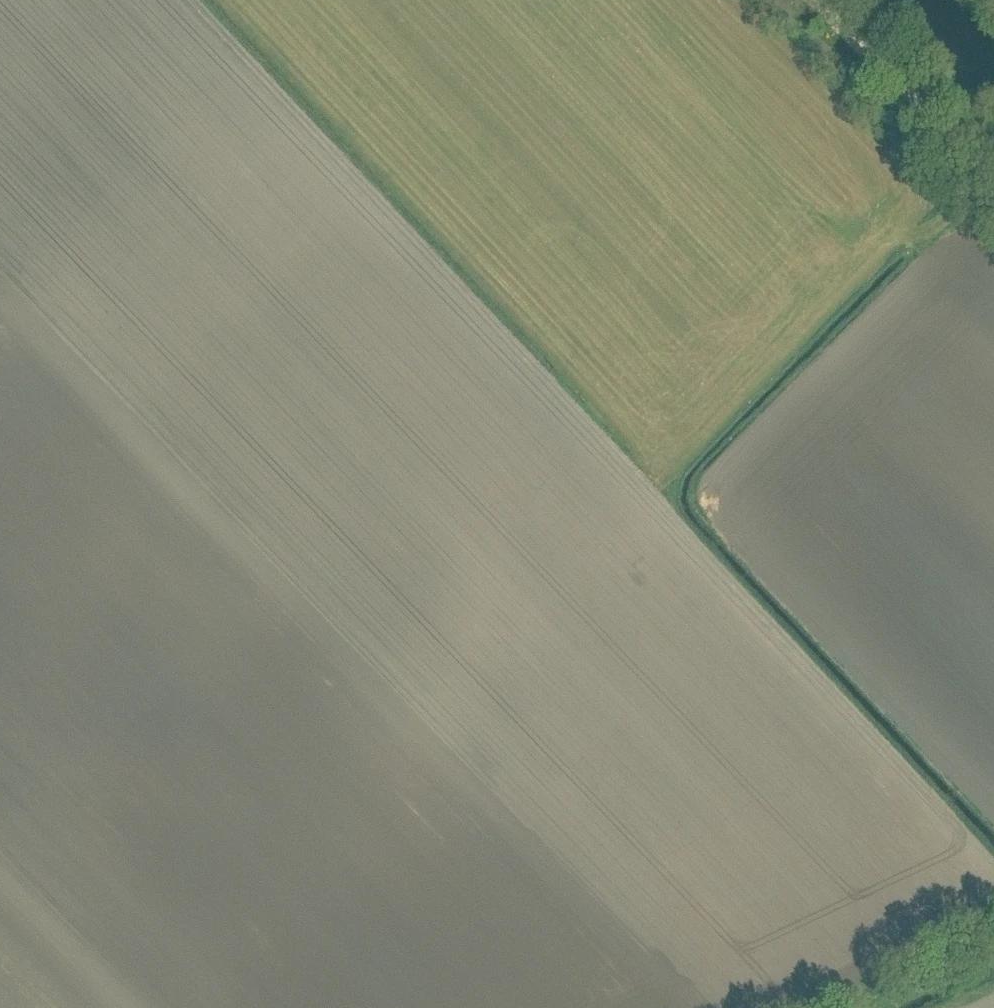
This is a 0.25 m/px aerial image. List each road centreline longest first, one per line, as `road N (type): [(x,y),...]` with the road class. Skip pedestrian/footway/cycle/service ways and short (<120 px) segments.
road 1 (track): [(810,0),(993,182)]

